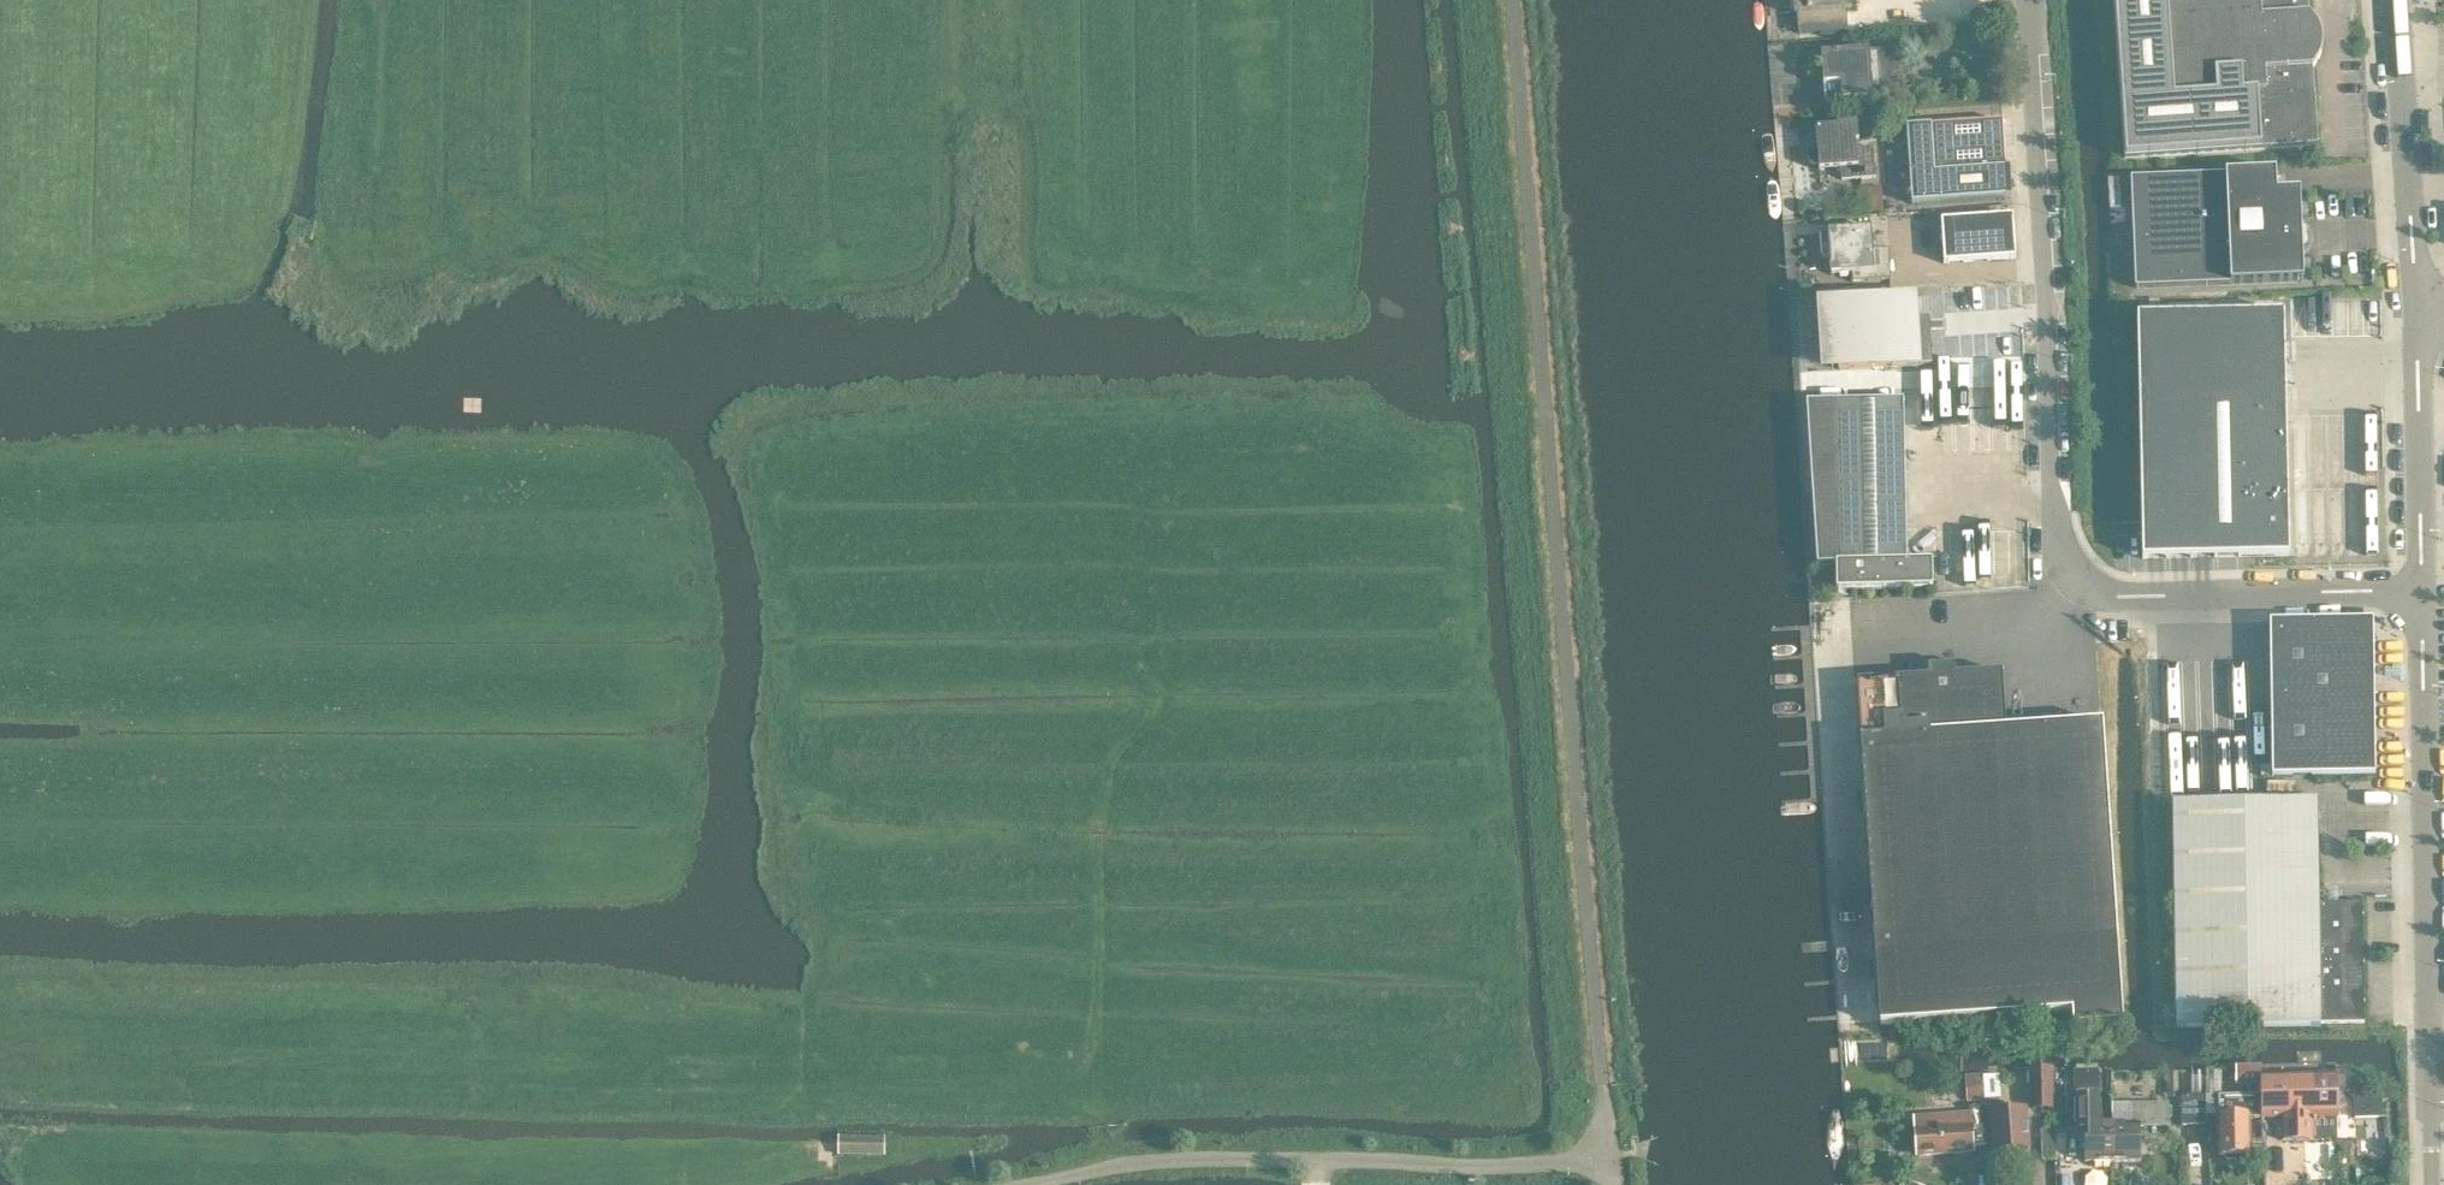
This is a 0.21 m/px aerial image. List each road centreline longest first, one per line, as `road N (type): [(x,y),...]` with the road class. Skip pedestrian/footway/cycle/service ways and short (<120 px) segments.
road 1 (unclassified): [(2420,587),(2099,592),(2068,576),(2059,560),(2023,0)]
road 2 (unclassified): [(2433,1184),(2420,587)]
road 3 (unclassified): [(1021,1184),(1195,1158),(1517,1164),(1608,1152)]
road 4 (unclassified): [(2417,308),(2397,0)]
road 5 (unclassified): [(2420,587),(2417,308)]

